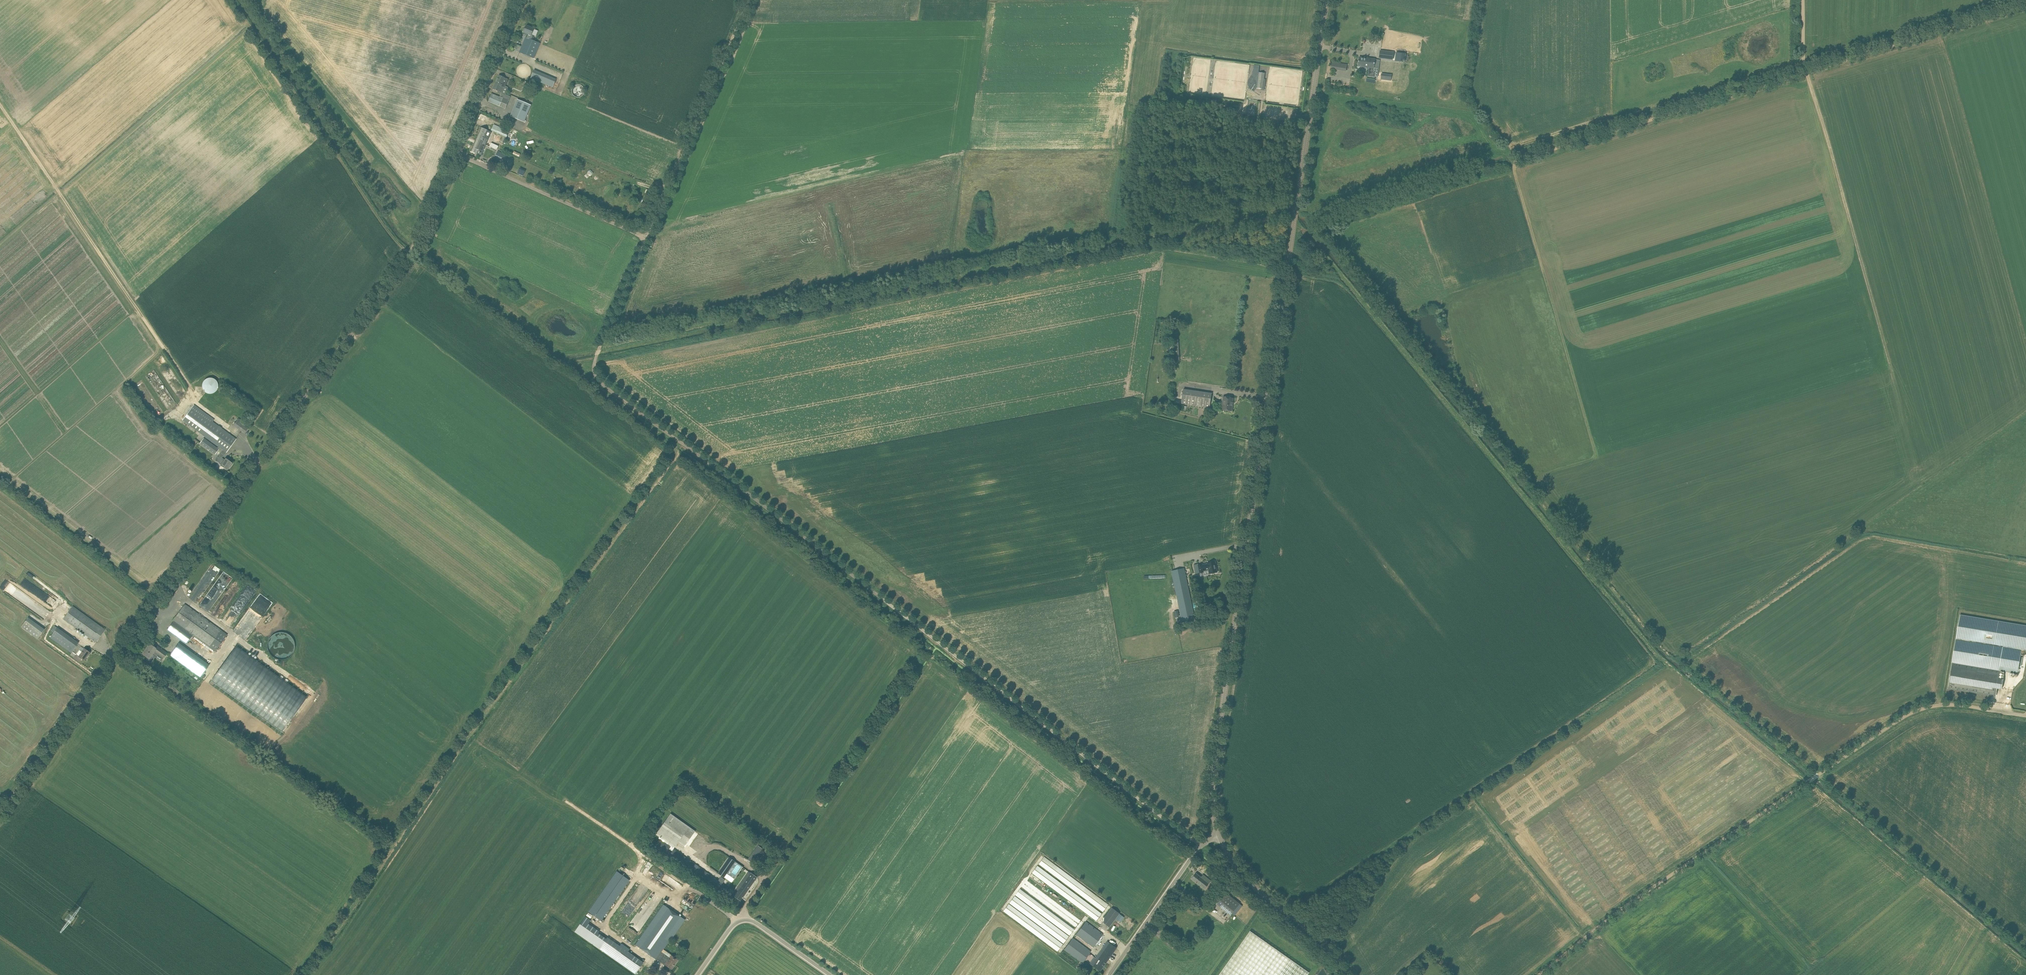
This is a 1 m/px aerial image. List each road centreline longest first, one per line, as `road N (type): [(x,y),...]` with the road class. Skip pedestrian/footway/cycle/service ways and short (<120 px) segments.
road 1 (track): [(747,0),(592,374),(1200,846)]
road 2 (unclassified): [(0,814),(417,242),(521,0)]
road 3 (tertiary): [(1218,836),(1211,763),(1327,0)]
road 4 (track): [(1806,72),(1514,166),(1596,453)]
road 5 (track): [(0,108),(193,400)]
road 6 (unclassified): [(1533,974),(1648,885),(1818,776)]
road 7 (track): [(228,0),(369,210),(410,252)]
road 8 (track): [(1806,72),(1888,351)]
road 9 (track): [(1442,638),(1262,420)]
road 10 (unclassified): [(2025,716),(1951,704),(1915,711),(1818,776)]
road 11 (track): [(646,236),(456,154)]
road 12 (tertiary): [(1345,974),(1325,944),(1239,867),(1218,836)]
road 13 (tertiary): [(1109,974),(1202,843),(1218,836)]
road 14 (tertiary): [(697,974),(745,918),(828,974)]

